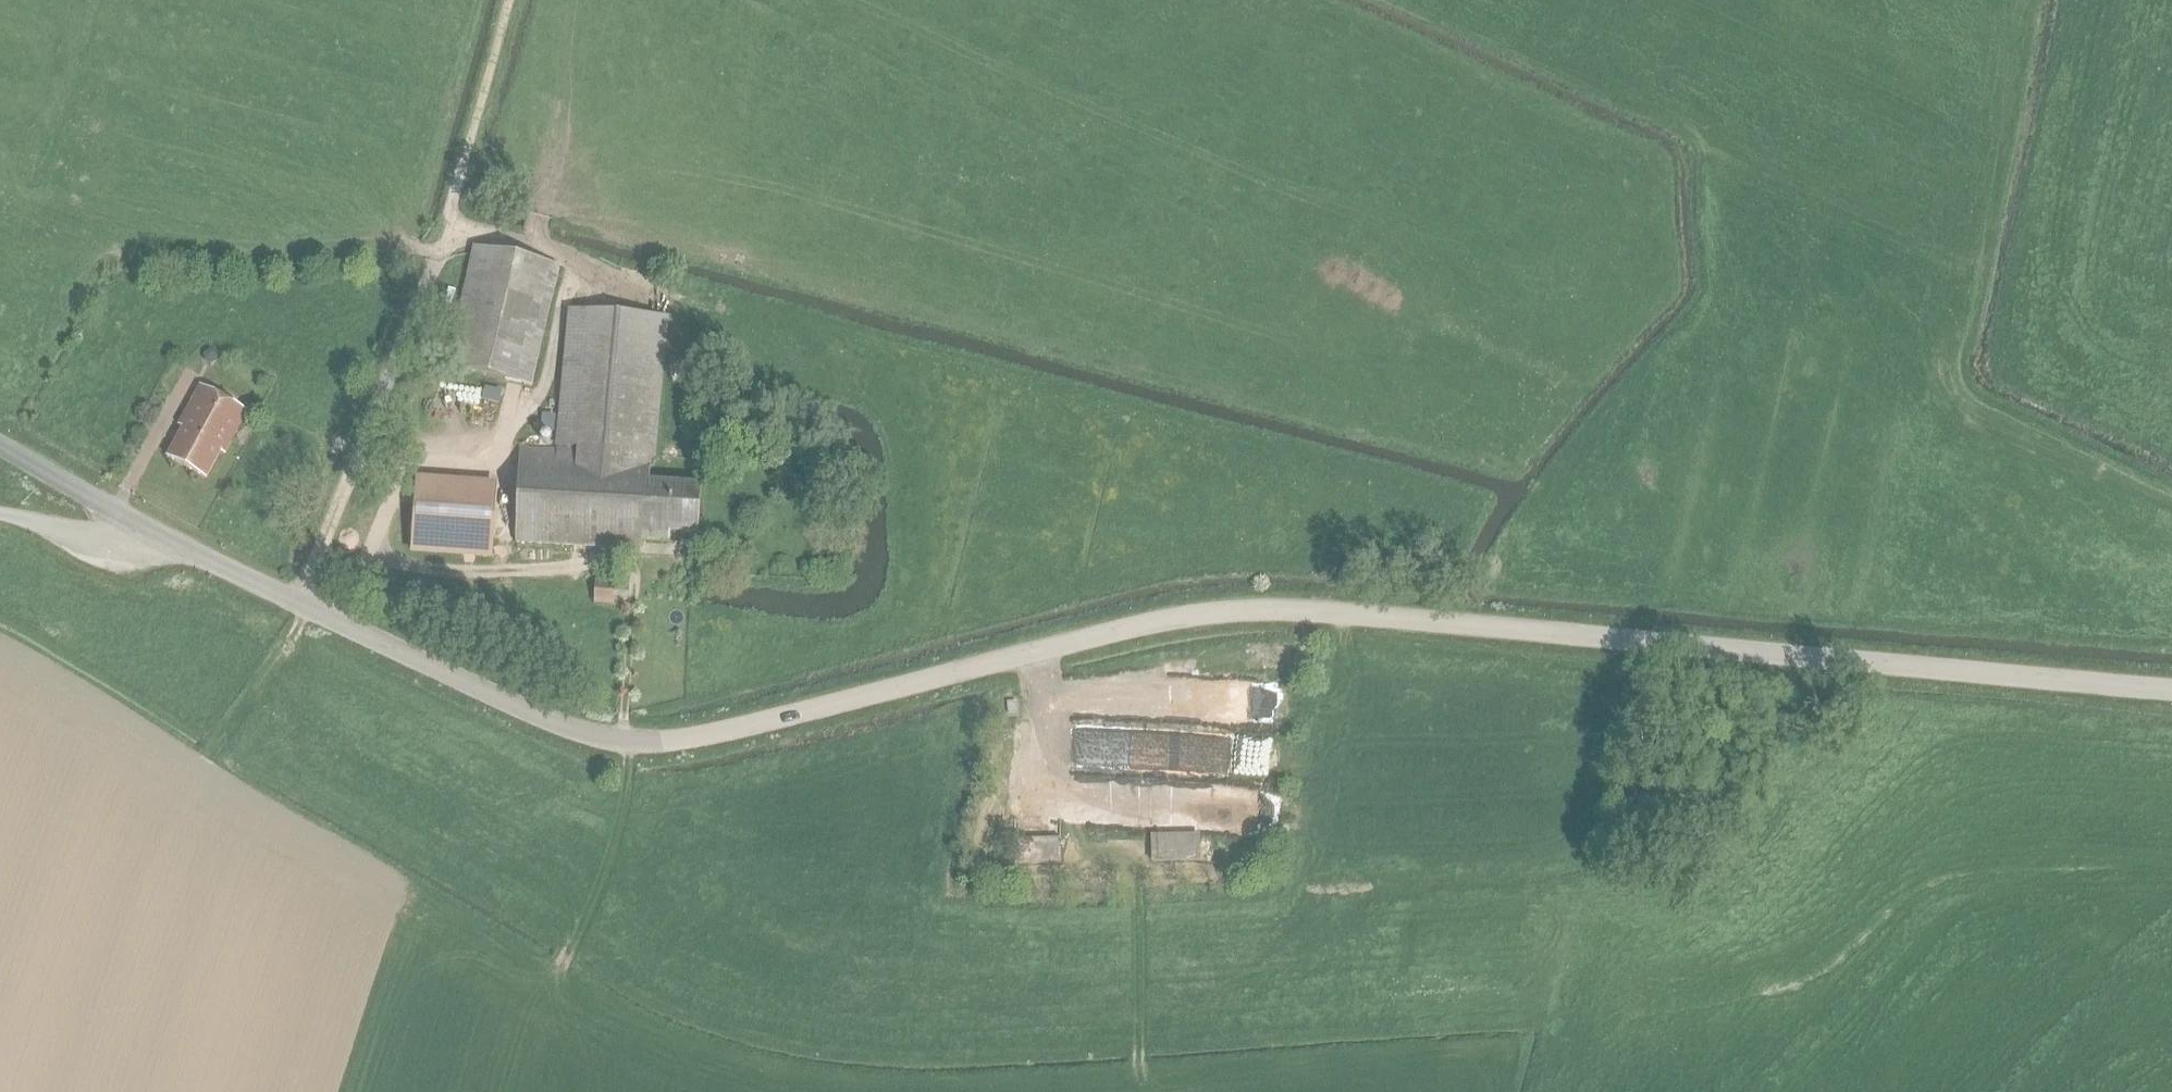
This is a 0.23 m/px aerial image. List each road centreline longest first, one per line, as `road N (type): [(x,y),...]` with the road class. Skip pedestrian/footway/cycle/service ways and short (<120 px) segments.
road 1 (tertiary): [(2171,690),(1255,609),(1156,621),(686,740),(641,743),(558,723),(163,535)]
road 2 (track): [(508,0),(454,199),(453,230),(357,455)]
road 3 (track): [(503,431),(545,380),(569,260),(453,230)]
road 4 (track): [(363,560),(491,576),(572,568),(593,557)]
road 5 (track): [(308,605),(197,771)]
road 6 (tertiary): [(163,535),(0,447)]
road 7 (track): [(407,464),(336,618)]
road 8 (unclassified): [(163,535),(146,544),(113,542),(0,516)]

